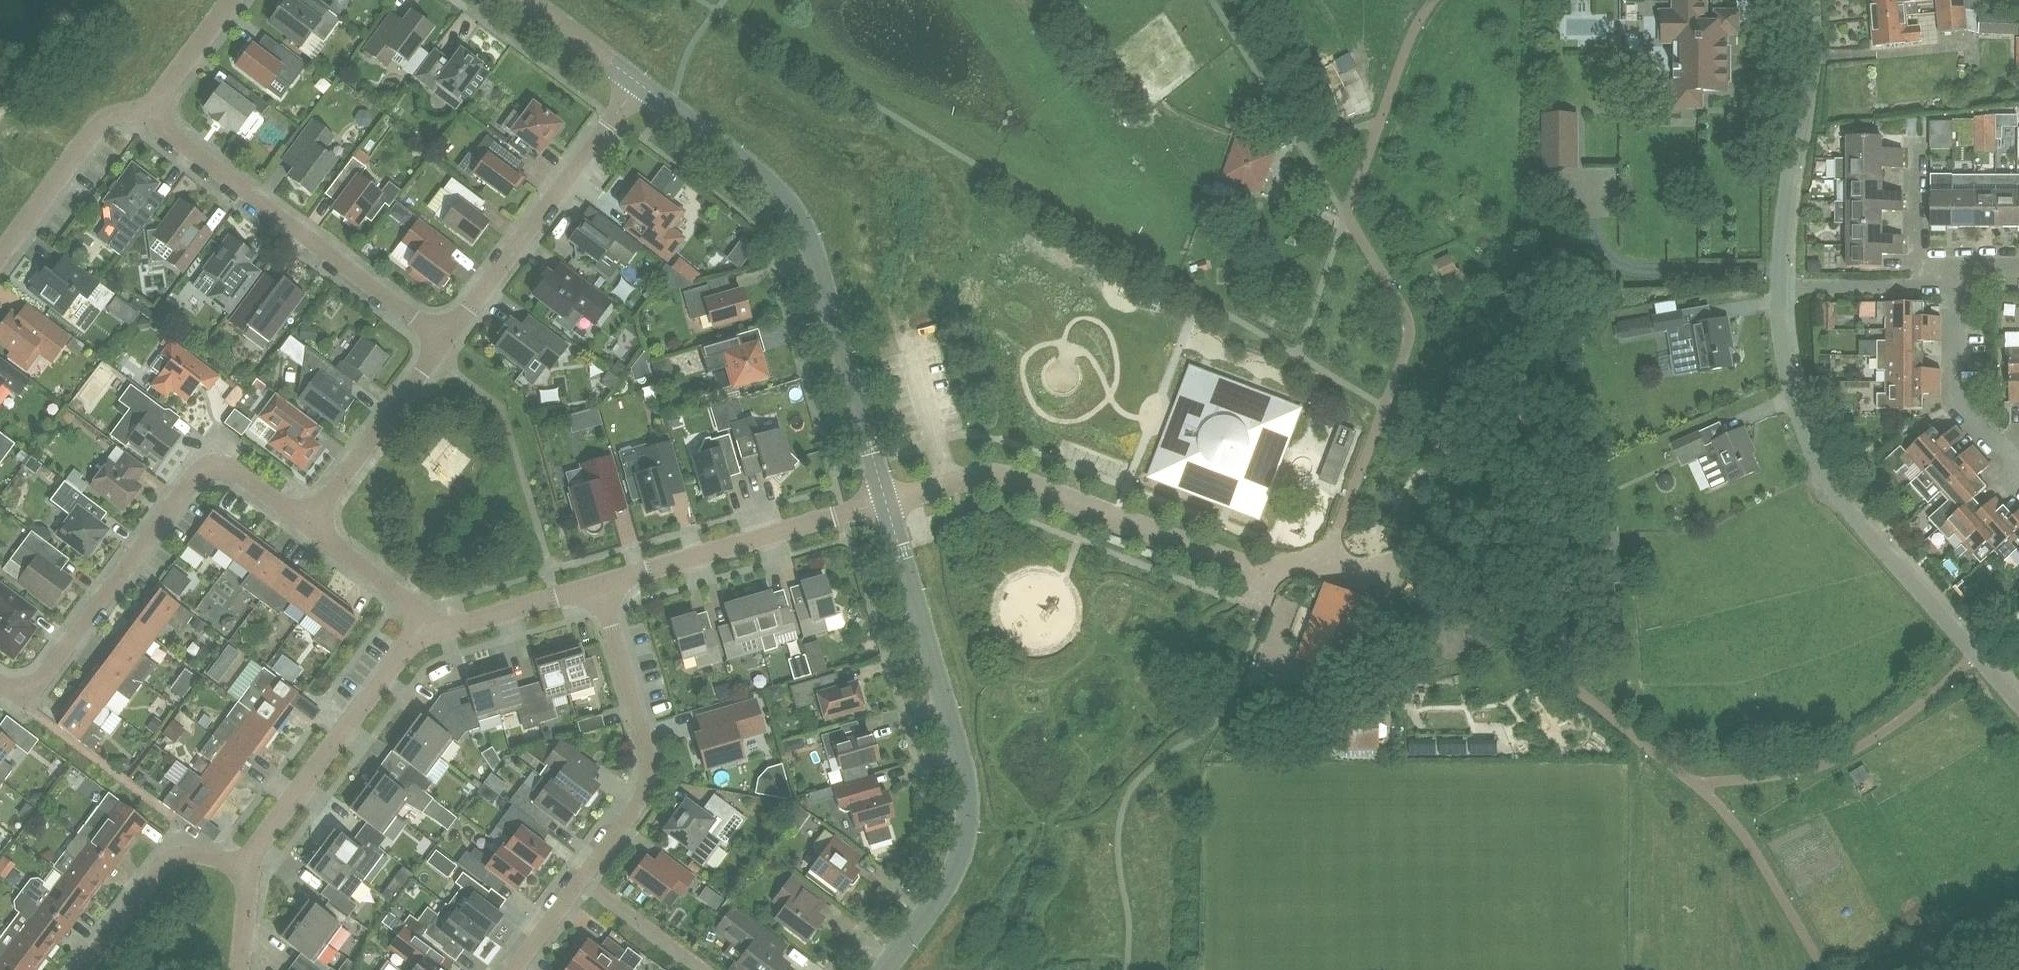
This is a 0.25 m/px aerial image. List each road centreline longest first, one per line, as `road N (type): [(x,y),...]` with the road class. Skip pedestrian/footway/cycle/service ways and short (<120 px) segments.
road 1 (tertiary): [(886,502),(813,253),(790,202),(759,169),(637,81)]
road 2 (tertiary): [(883,969),(953,877),(968,811),(965,772),(886,502)]
road 3 (residential): [(2018,700),(1824,477),(1784,368),(1779,287)]
road 4 (unclassified): [(1320,564),(1250,570),(1013,476),(986,474),(886,502)]
road 5 (residential): [(309,523),(234,470),(212,467),(194,478),(34,689),(24,696),(0,685)]
road 6 (residential): [(517,969),(650,777),(649,753),(598,586)]
road 7 (residential): [(446,340),(160,125),(156,109)]
road 8 (residential): [(446,340),(637,81)]
road 9 (residential): [(598,586),(886,502)]
road 10 (residential): [(245,868),(409,646),(429,634)]
road 11 (residential): [(1779,287),(1805,58),(1802,0)]
road 12 (residential): [(309,523),(446,340)]
road 13 (residential): [(0,259),(94,128),(118,114),(156,109)]
road 14 (residential): [(83,969),(172,859),(192,855),(245,868)]
road 15 (residential): [(2018,467),(1962,405),(1953,278)]
road 16 (residential): [(429,634),(598,586)]
road 17 (residential): [(429,634),(416,608),(309,523)]
road 18 (residential): [(1779,287),(1915,287),(1923,277)]
road 19 (residential): [(637,81),(528,0)]
road 20 (residential): [(1923,277),(1917,144)]
road 21 (residential): [(156,109),(232,0)]

